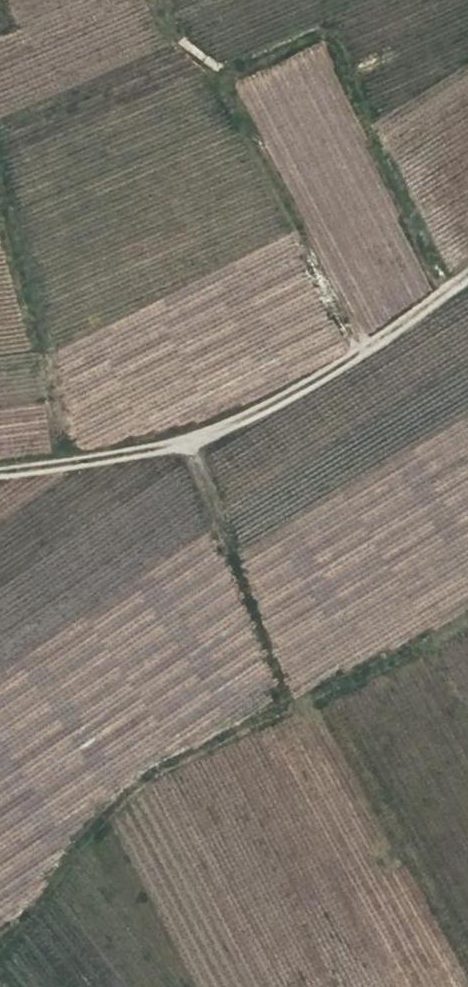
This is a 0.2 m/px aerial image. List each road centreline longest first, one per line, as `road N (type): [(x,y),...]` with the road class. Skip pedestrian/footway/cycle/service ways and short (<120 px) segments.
road 1 (track): [(0,472),(193,443),(321,381),(467,279)]

